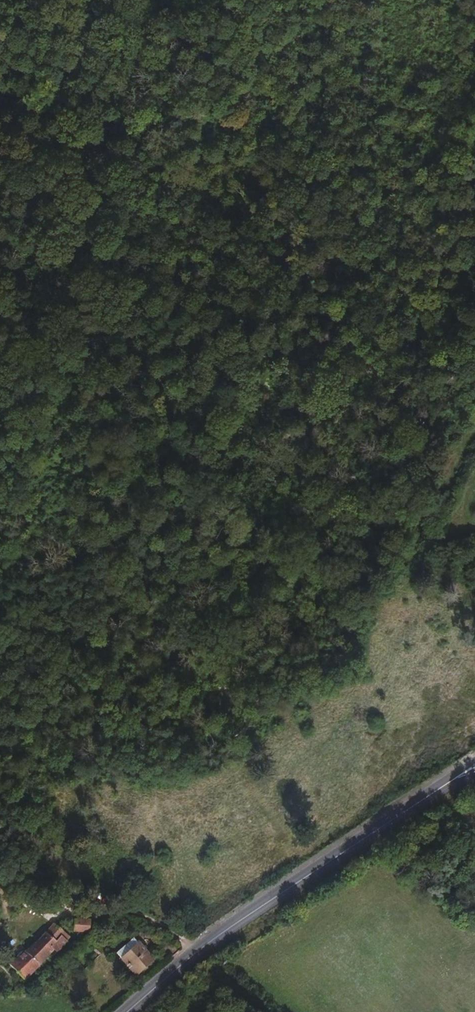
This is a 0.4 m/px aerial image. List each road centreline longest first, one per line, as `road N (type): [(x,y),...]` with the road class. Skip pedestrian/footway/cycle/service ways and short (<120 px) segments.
road 1 (tertiary): [(127,1011),(200,950),(429,795)]

